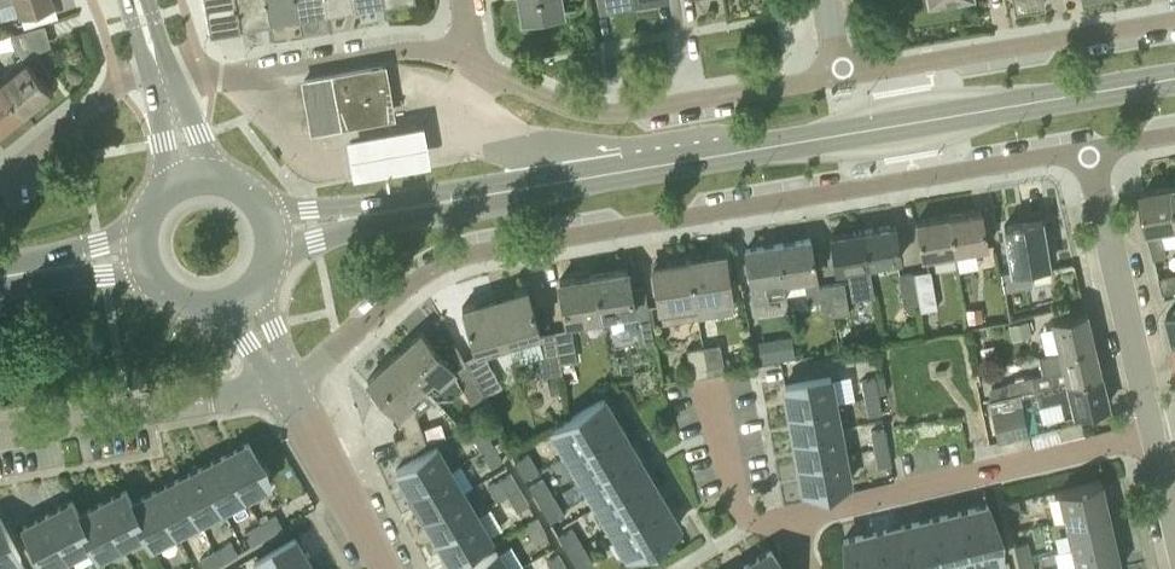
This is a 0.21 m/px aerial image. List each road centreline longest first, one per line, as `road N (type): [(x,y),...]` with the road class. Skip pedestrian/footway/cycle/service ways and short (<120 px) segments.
road 1 (tertiary): [(272,230),(1174,77)]
road 2 (residential): [(291,385),(409,280),(477,247),(1087,148)]
road 3 (residential): [(762,521),(1152,430)]
road 4 (residential): [(841,79),(601,118),(555,105),(460,59)]
road 5 (residential): [(1174,24),(841,79)]
road 6 (residential): [(460,59),(405,46),(161,79)]
road 7 (residential): [(0,436),(291,385)]
road 8 (residential): [(1152,430),(1087,148)]
road 9 (residential): [(389,568),(291,385)]
road 10 (residential): [(161,79),(107,92),(0,183)]
road 11 (residential): [(762,521),(739,506),(730,487),(709,379)]
road 12 (tertiary): [(0,275),(144,251)]
road 13 (tertiary): [(144,251),(173,295),(207,306),(242,296)]

